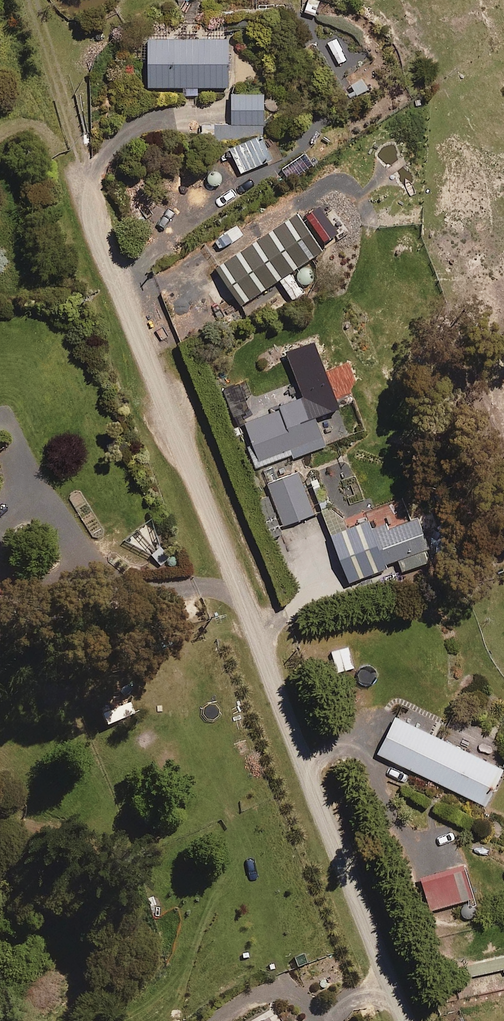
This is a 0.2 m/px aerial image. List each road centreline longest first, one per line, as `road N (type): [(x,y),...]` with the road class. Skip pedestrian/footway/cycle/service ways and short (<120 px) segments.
road 1 (residential): [(406,1020),(97,224)]

